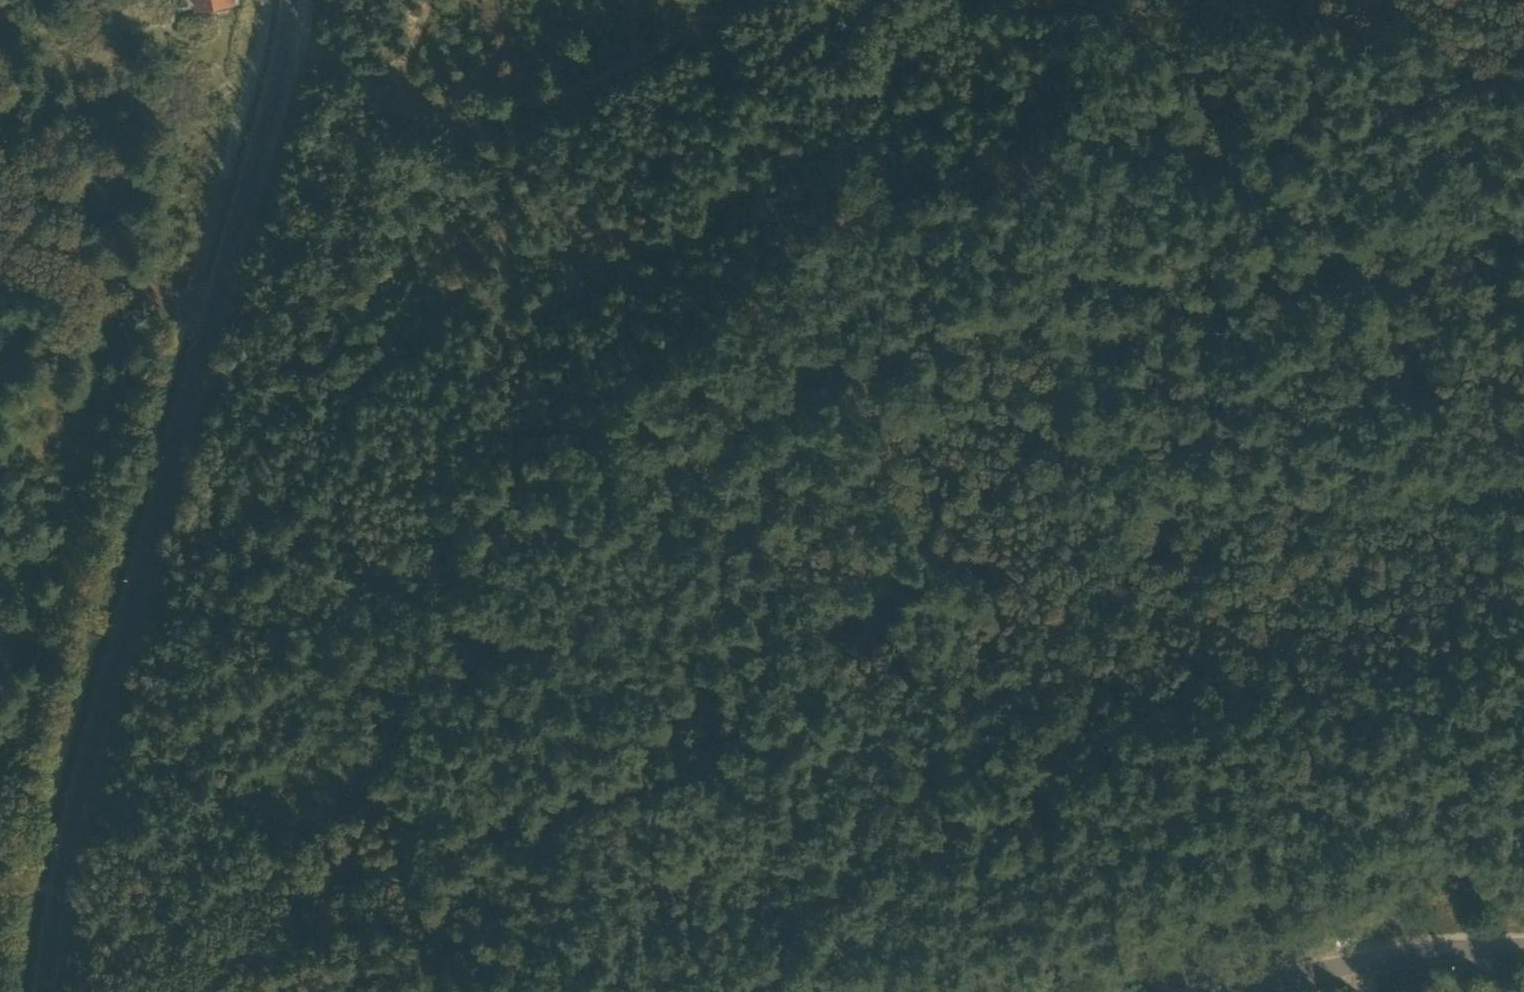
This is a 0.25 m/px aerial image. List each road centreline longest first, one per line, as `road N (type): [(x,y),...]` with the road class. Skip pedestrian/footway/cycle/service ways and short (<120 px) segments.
road 1 (tertiary): [(42,991),(77,766),(282,44),(288,0)]
road 2 (tertiary): [(1239,991),(1369,962),(1523,945)]

